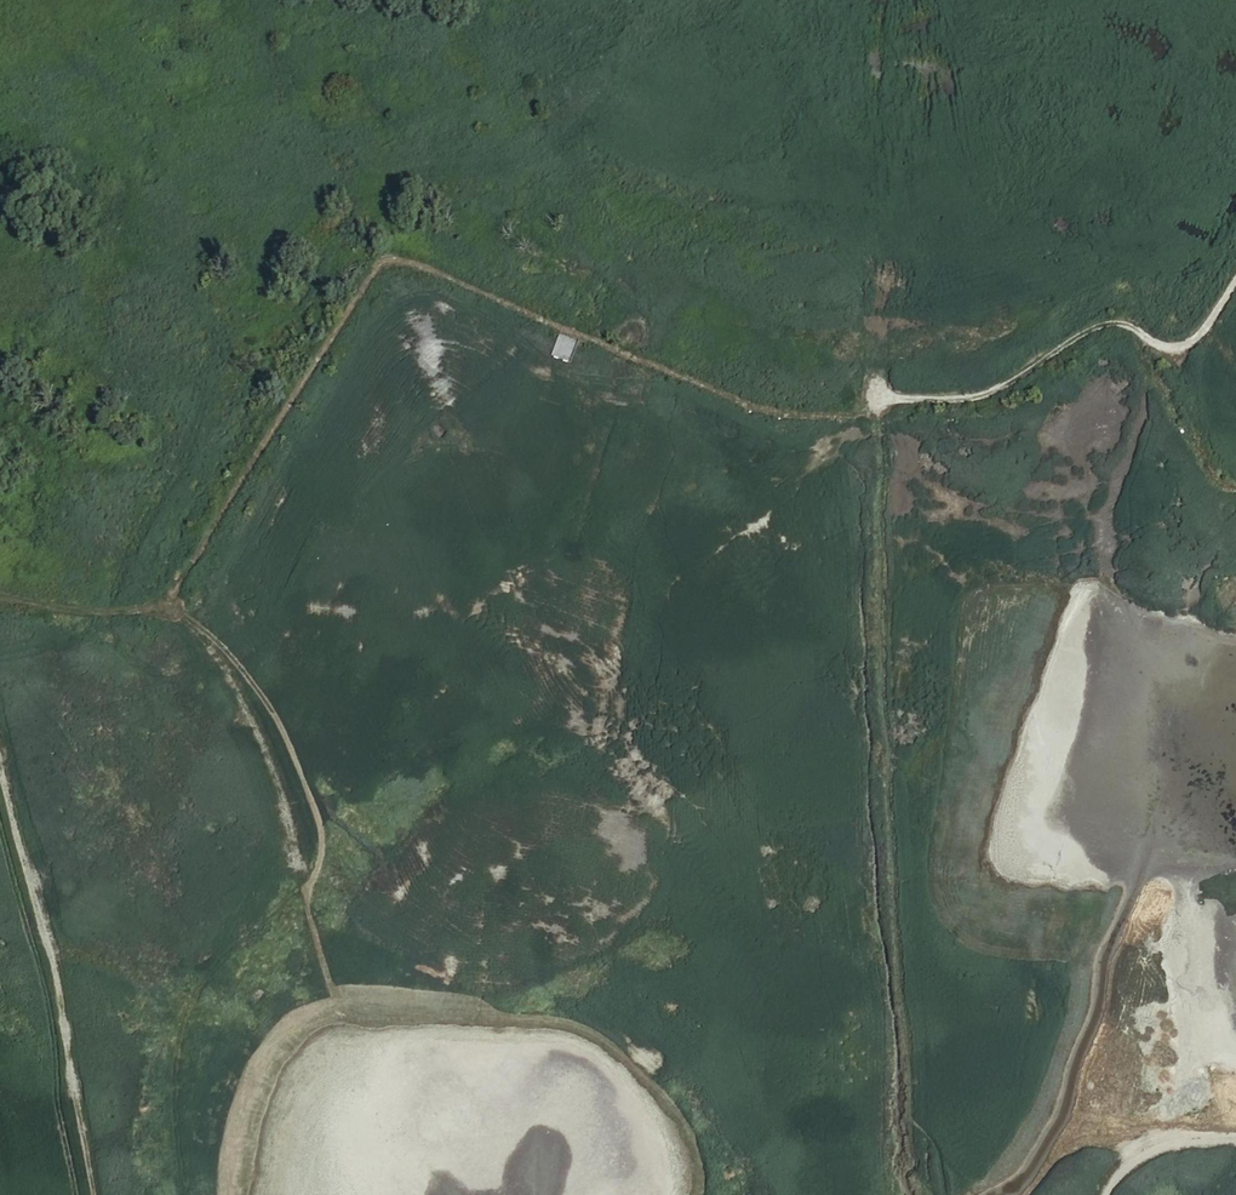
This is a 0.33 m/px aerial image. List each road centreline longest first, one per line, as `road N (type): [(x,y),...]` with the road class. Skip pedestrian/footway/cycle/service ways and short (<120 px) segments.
road 1 (track): [(917,1194),(892,876),(877,421),(886,400),(1000,389),(1100,326),(1121,323),(1174,350),(1190,344),(1235,279)]
road 2 (track): [(689,1133),(663,1099),(583,1032),(381,1008),(352,989),(301,821),(229,664),(197,623),(173,612),(55,610),(0,596)]
road 3 (track): [(98,1194),(0,728)]

